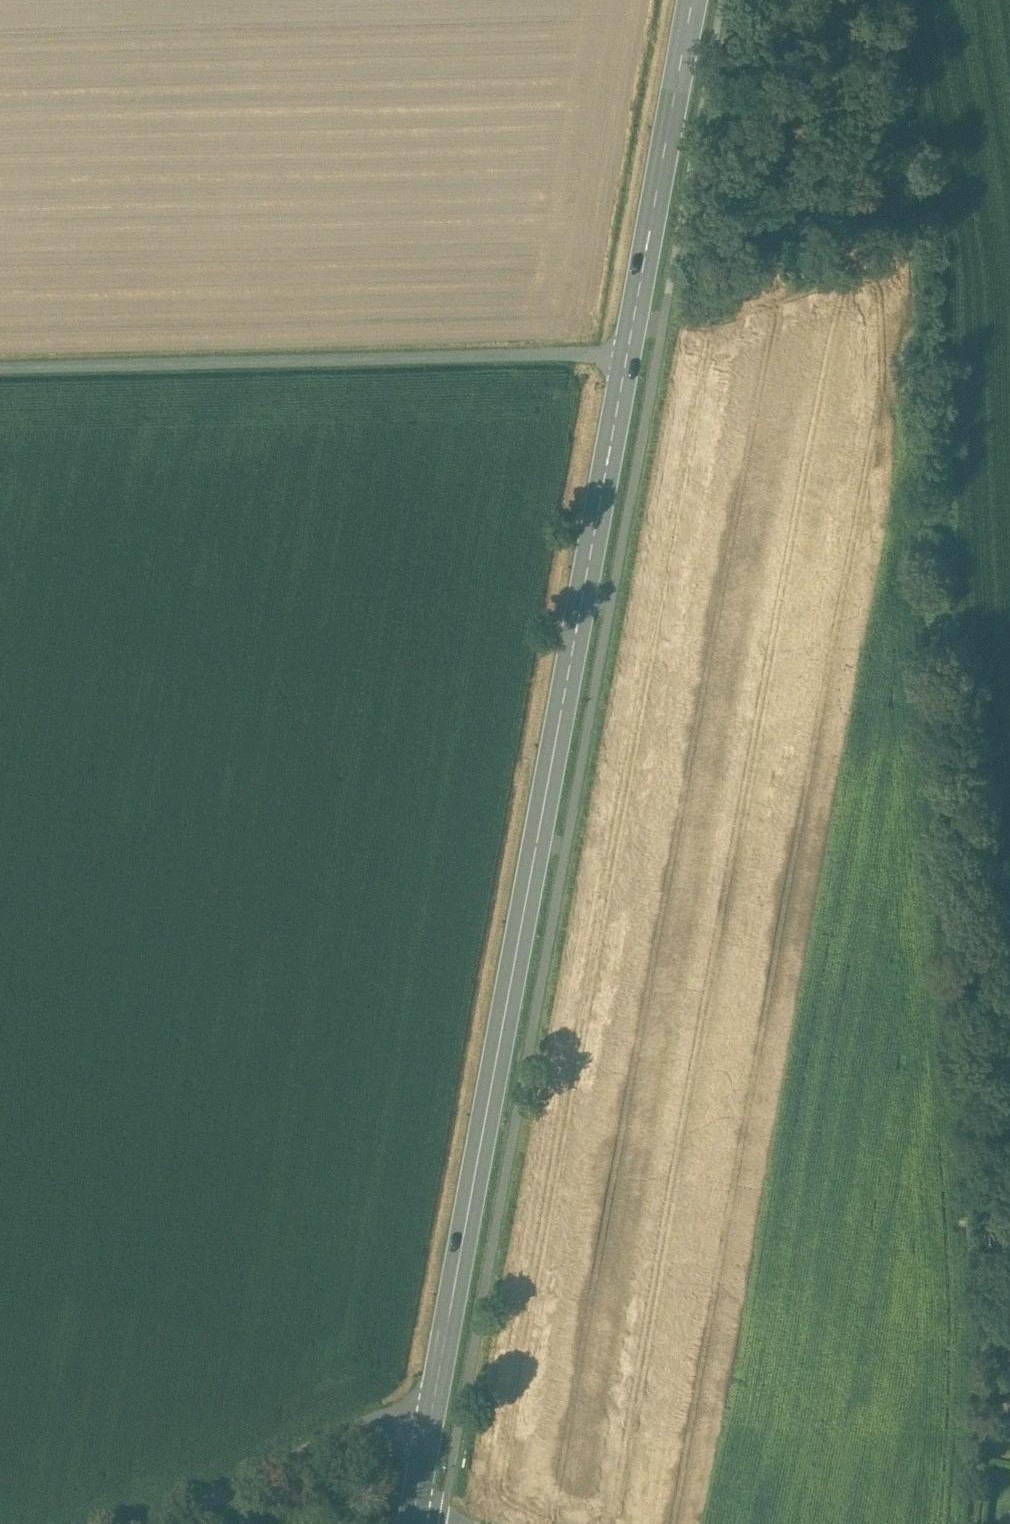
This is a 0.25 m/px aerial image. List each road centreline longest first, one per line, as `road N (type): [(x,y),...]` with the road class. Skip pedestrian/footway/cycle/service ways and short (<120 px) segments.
road 1 (primary): [(627,352),(429,1422)]
road 2 (unclassified): [(627,352),(0,368)]
road 3 (primary): [(691,0),(627,352)]
road 4 (unclassified): [(429,1422),(359,1426),(161,1523)]

